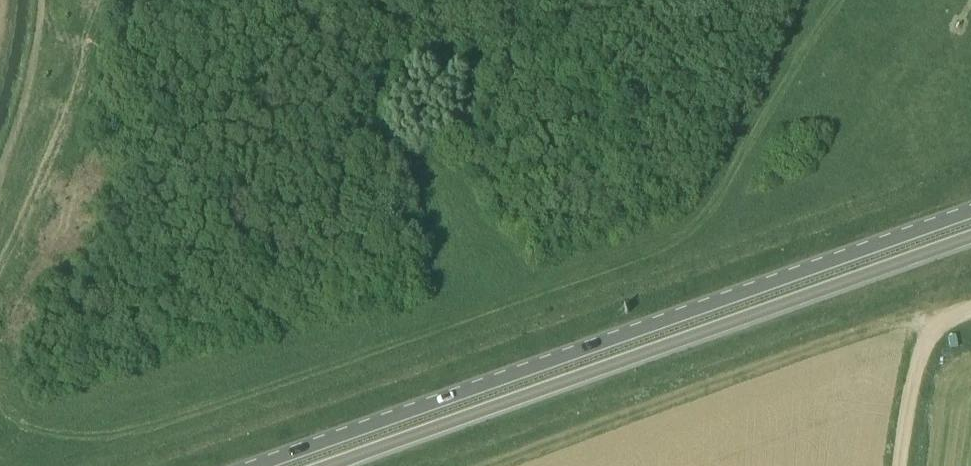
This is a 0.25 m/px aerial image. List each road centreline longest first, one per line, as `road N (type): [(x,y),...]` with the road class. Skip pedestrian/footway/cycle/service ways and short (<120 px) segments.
road 1 (primary): [(970,211),(253,465)]
road 2 (primary): [(329,465),(970,237)]
road 3 (track): [(508,465),(930,308),(954,321)]
road 4 (track): [(902,465),(924,358),(954,321)]

